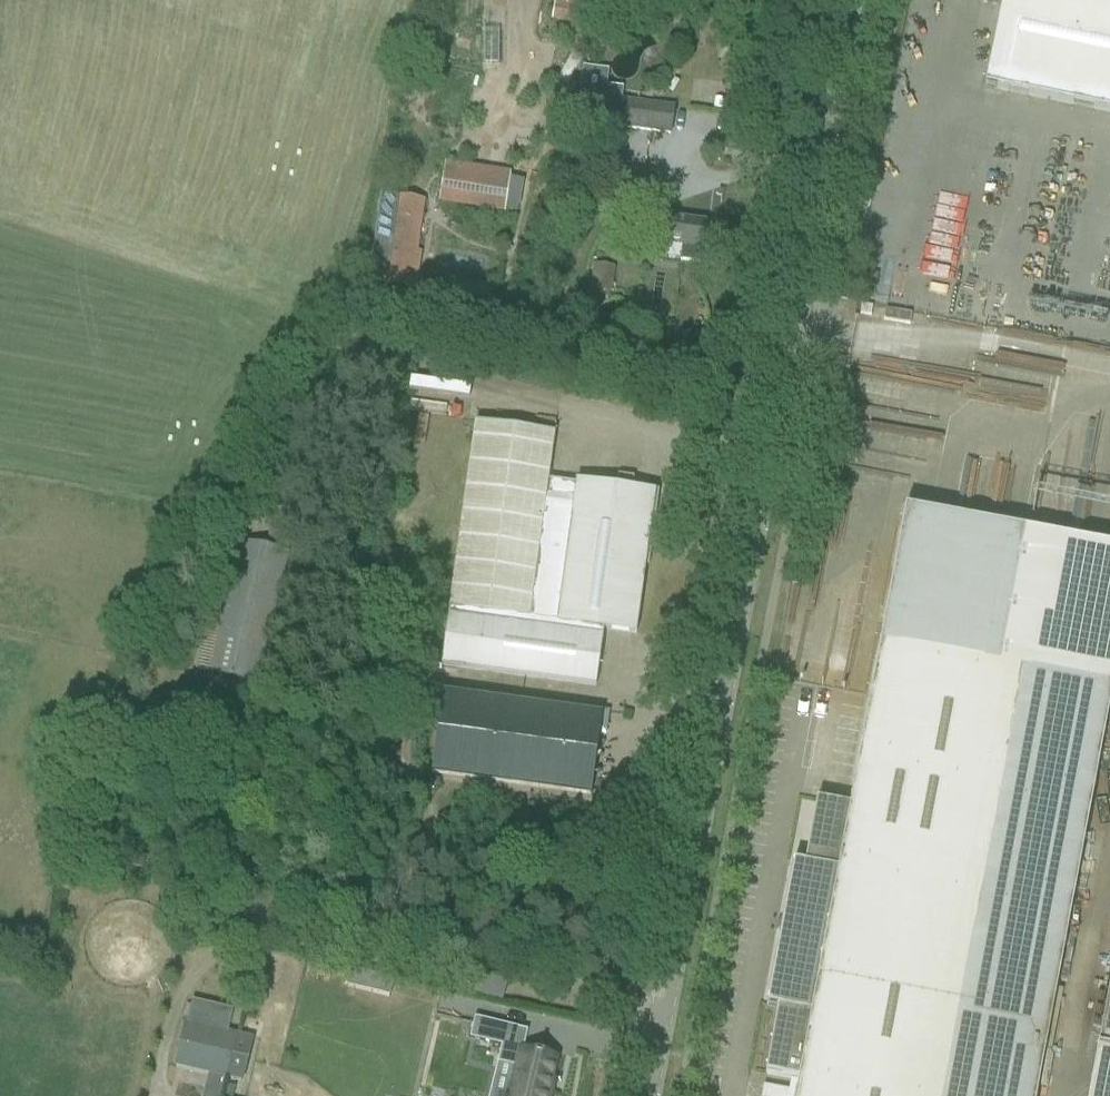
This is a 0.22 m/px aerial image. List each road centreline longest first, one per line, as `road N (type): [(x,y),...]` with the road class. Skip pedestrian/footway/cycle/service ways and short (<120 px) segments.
road 1 (tertiary): [(649,1095),(857,0)]

